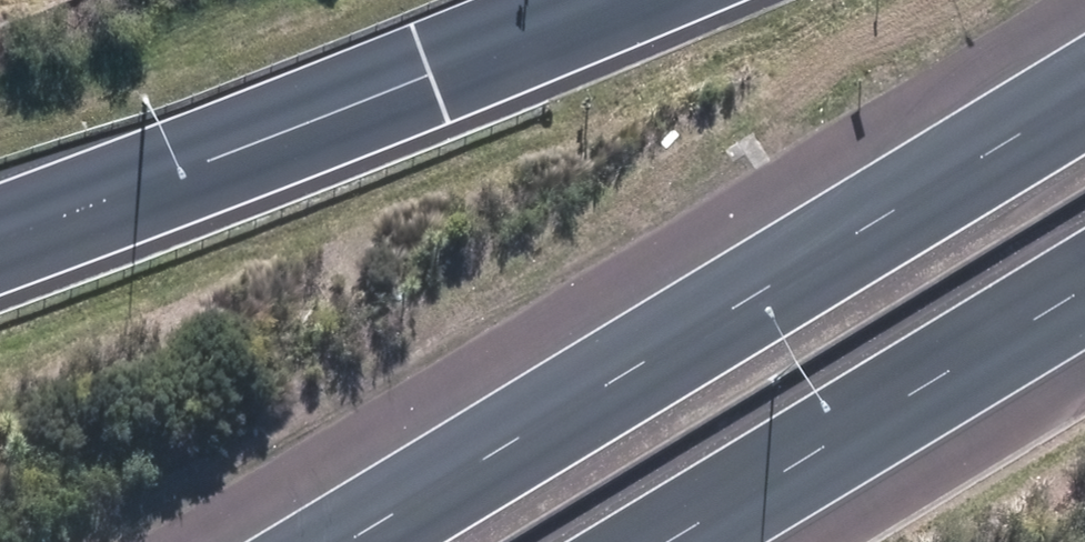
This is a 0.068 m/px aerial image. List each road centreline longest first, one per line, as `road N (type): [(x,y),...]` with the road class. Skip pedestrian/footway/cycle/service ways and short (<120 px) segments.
road 1 (motorway): [(347,541),(1084,94)]
road 2 (motorway): [(0,204),(528,0)]
road 3 (motorway): [(1084,283),(655,541)]

